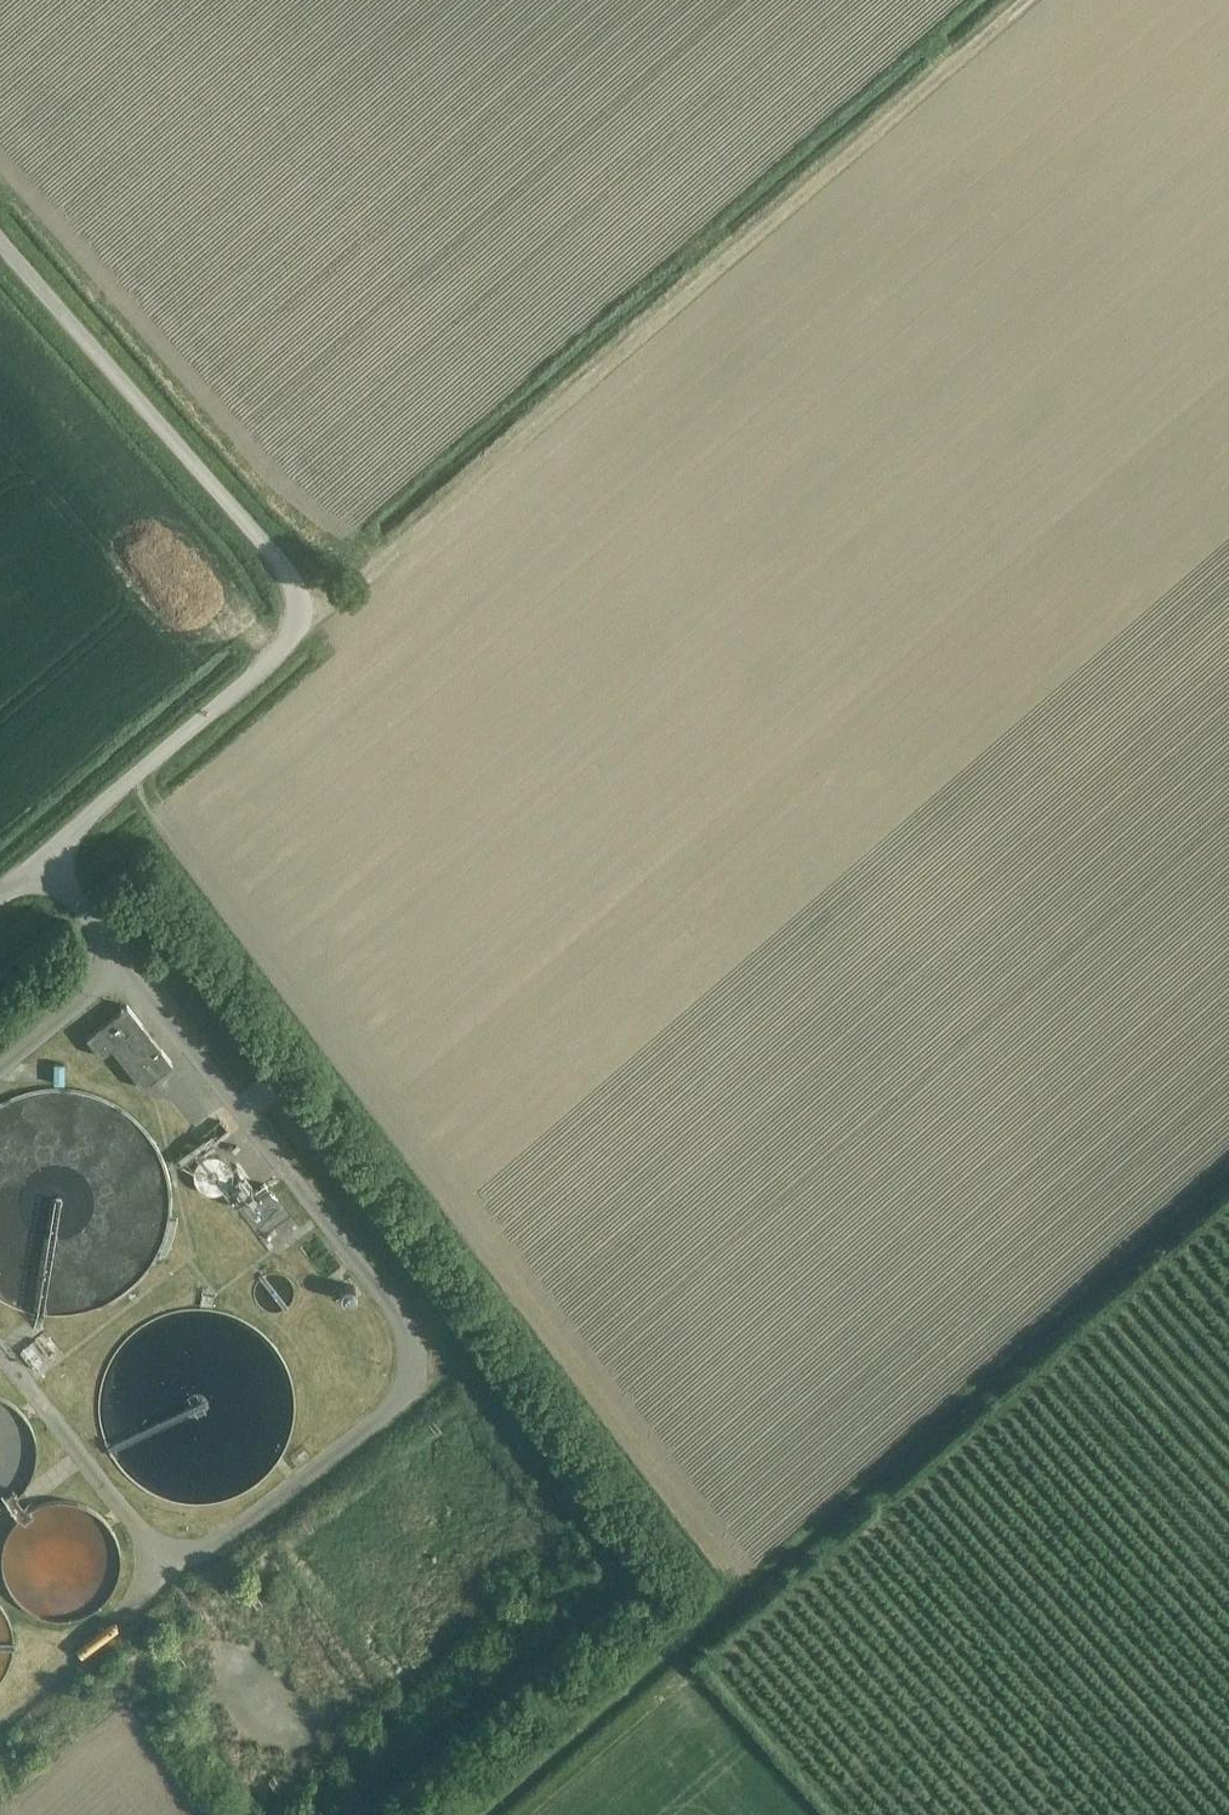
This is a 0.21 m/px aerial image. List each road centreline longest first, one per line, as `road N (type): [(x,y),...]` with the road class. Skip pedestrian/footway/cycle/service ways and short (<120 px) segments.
road 1 (track): [(279,650),(1025,0)]
road 2 (unclassified): [(0,904),(279,650),(302,611),(291,580),(0,248)]

